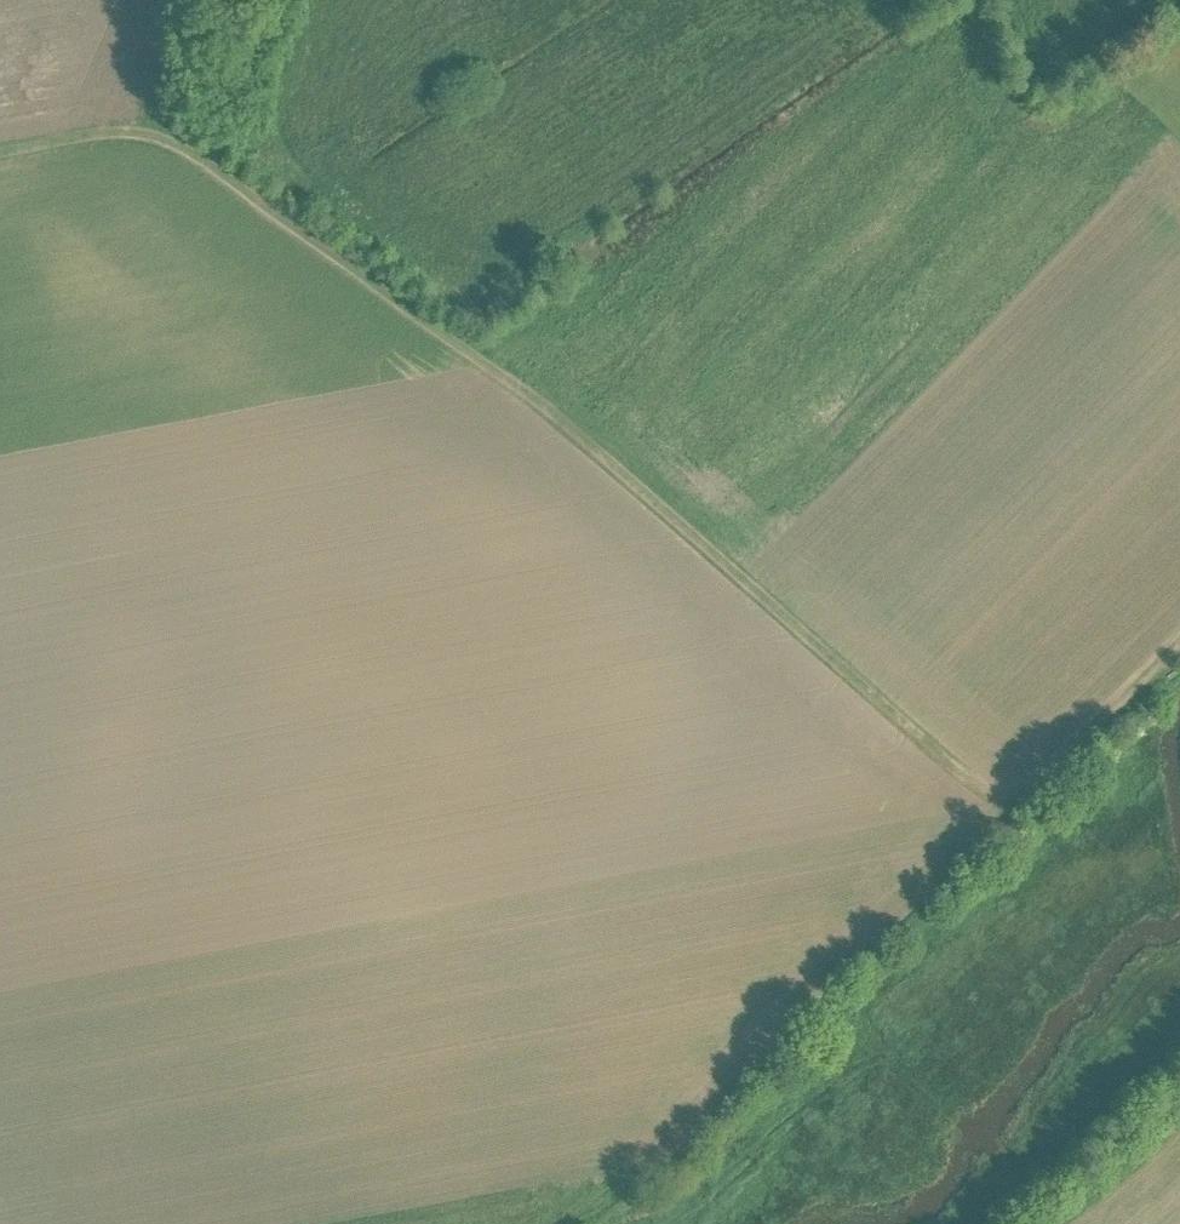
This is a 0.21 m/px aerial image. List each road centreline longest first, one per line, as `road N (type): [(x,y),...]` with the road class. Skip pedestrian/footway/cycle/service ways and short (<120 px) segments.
road 1 (track): [(0,162),(158,132),(508,384),(995,793),(1036,792),(1179,644)]

